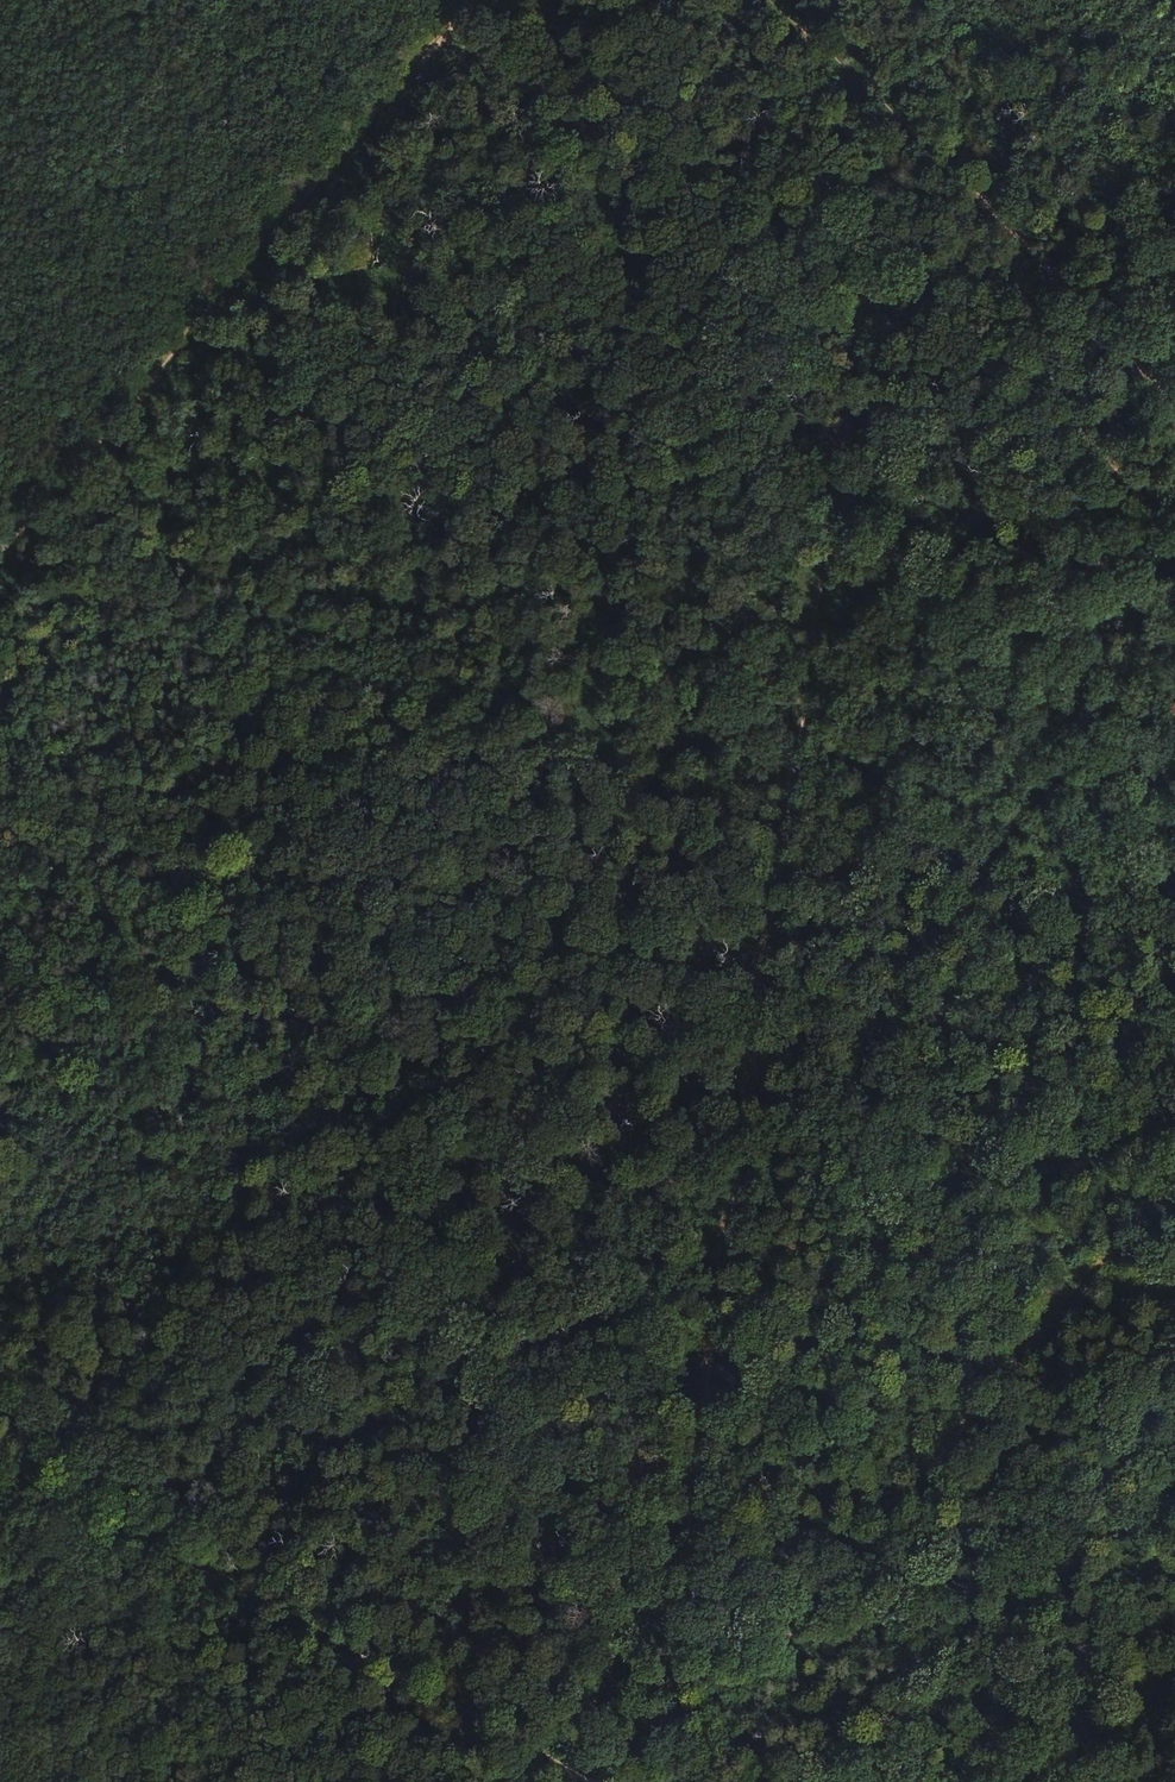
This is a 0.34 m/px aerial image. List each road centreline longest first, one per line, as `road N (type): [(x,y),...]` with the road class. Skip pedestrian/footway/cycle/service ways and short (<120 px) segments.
road 1 (track): [(655,1781),(883,104),(914,0)]
road 2 (track): [(674,1781),(1174,1175)]
road 3 (track): [(476,0),(0,550)]
road 4 (track): [(0,1441),(603,1781)]
road 5 (track): [(769,0),(1059,273),(1174,399)]

